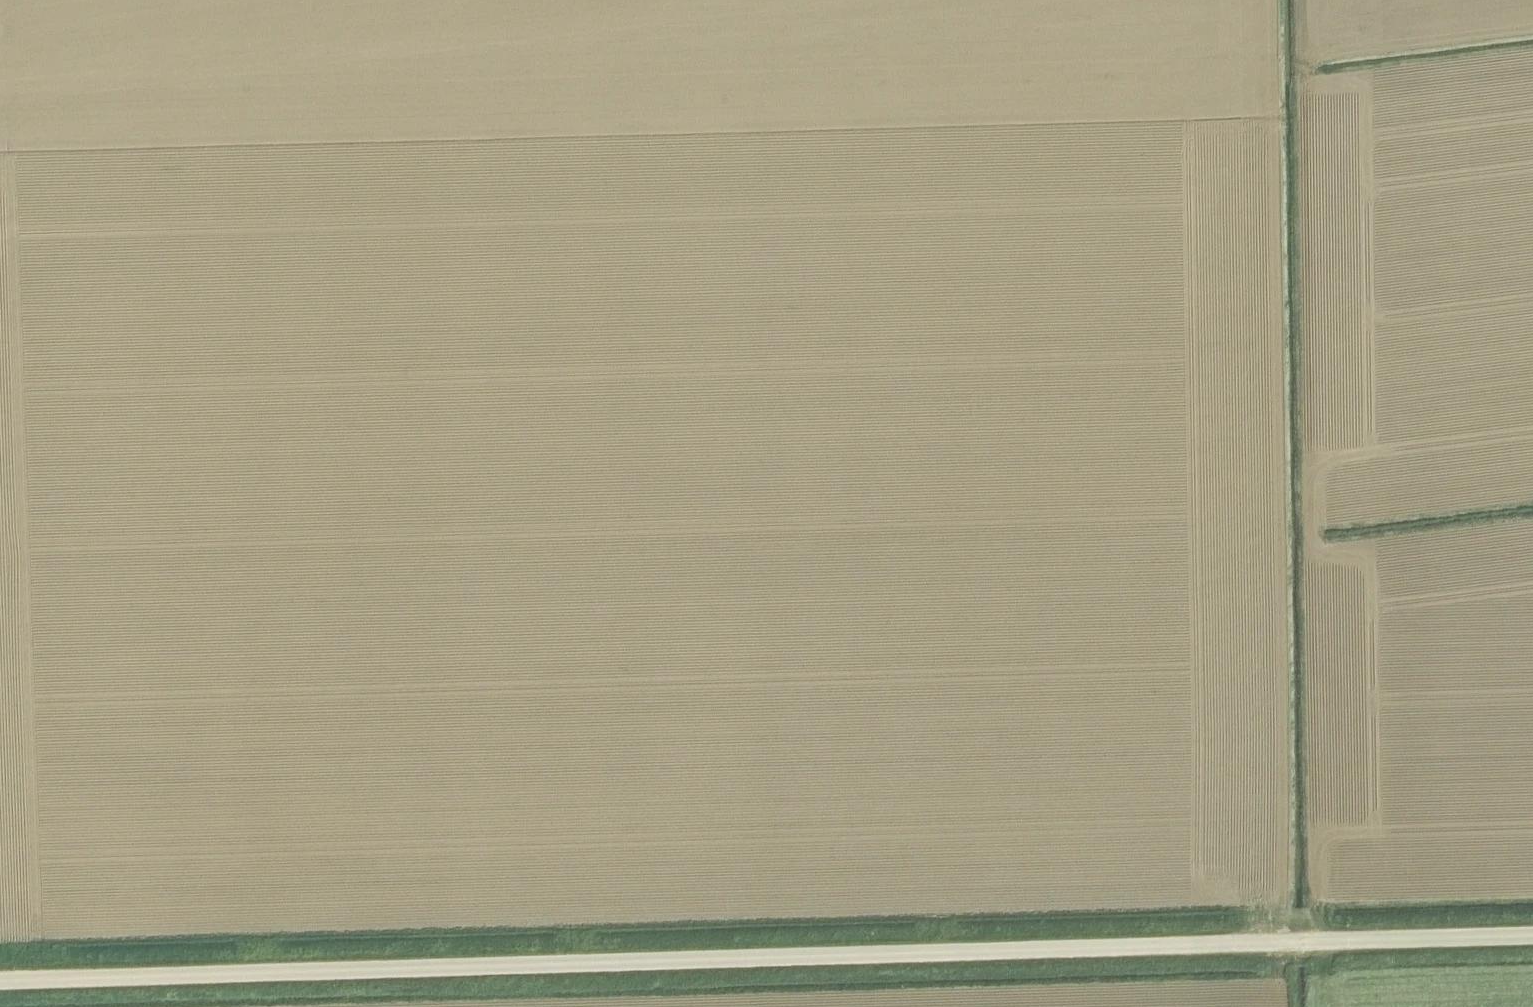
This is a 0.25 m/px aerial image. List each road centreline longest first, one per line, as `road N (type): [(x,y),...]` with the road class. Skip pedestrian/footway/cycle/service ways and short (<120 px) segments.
road 1 (unclassified): [(0,980),(1532,935)]

